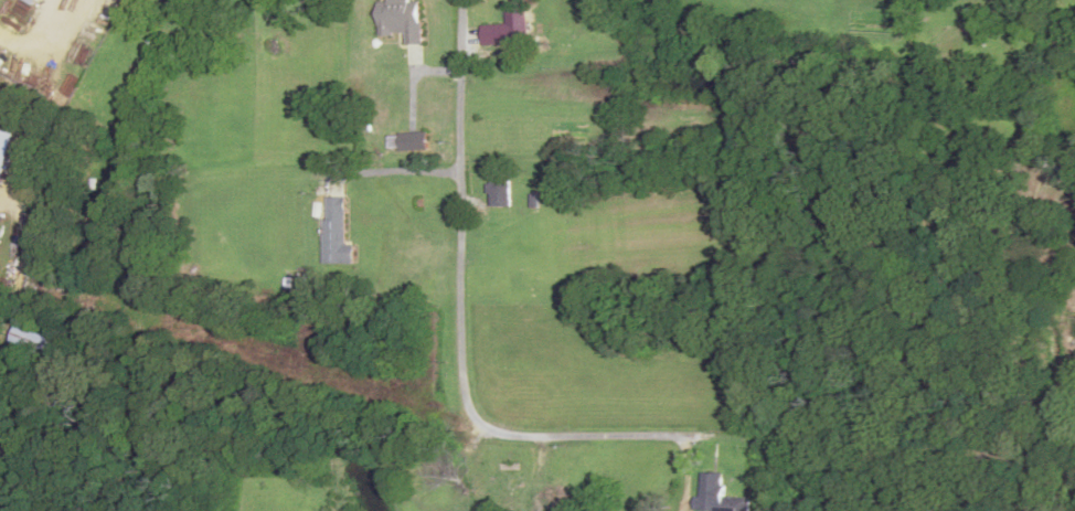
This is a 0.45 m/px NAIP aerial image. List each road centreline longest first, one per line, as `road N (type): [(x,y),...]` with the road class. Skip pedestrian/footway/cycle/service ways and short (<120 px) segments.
road 1 (residential): [(461,0),(460,368),(481,432),(690,437)]

